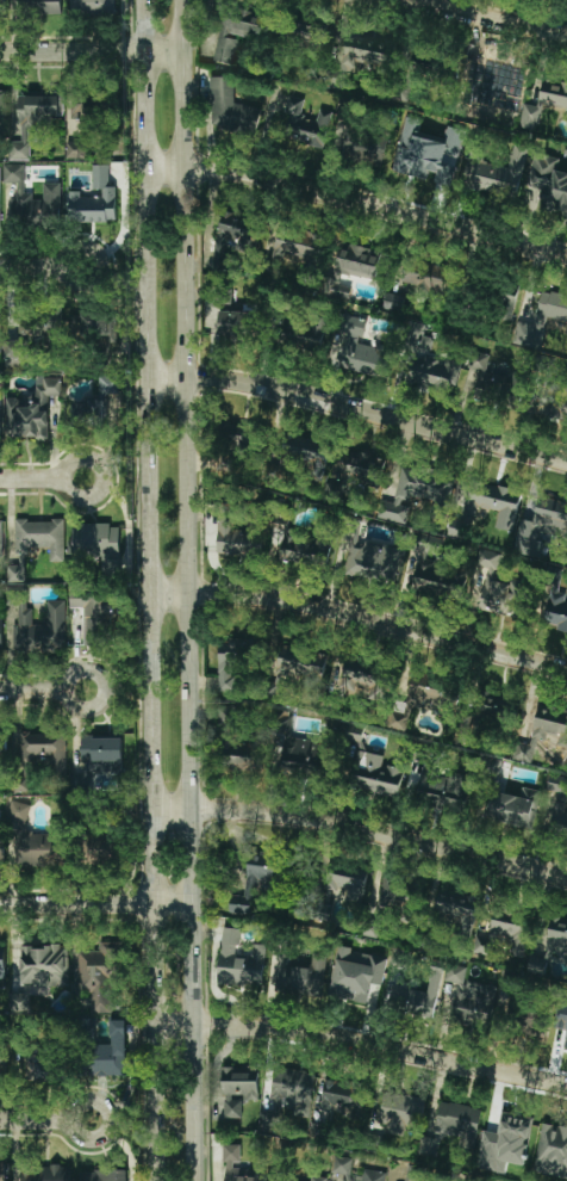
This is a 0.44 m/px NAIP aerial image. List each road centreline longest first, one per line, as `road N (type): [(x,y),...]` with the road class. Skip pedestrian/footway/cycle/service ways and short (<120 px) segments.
road 1 (secondary): [(193,1180),(181,0)]
road 2 (secondary): [(143,0),(152,1180)]
road 3 (residential): [(566,255),(267,175),(144,169)]
road 4 (residential): [(566,463),(235,382),(147,375)]
road 5 (residential): [(566,670),(284,601),(149,593)]
road 6 (residential): [(566,879),(329,822),(151,810)]
road 7 (residential): [(566,1085),(268,1026),(152,1021)]
road 8 (tertiary): [(192,901),(0,903)]
road 9 (residential): [(181,52),(0,51)]
road 10 (residential): [(566,34),(407,0)]

